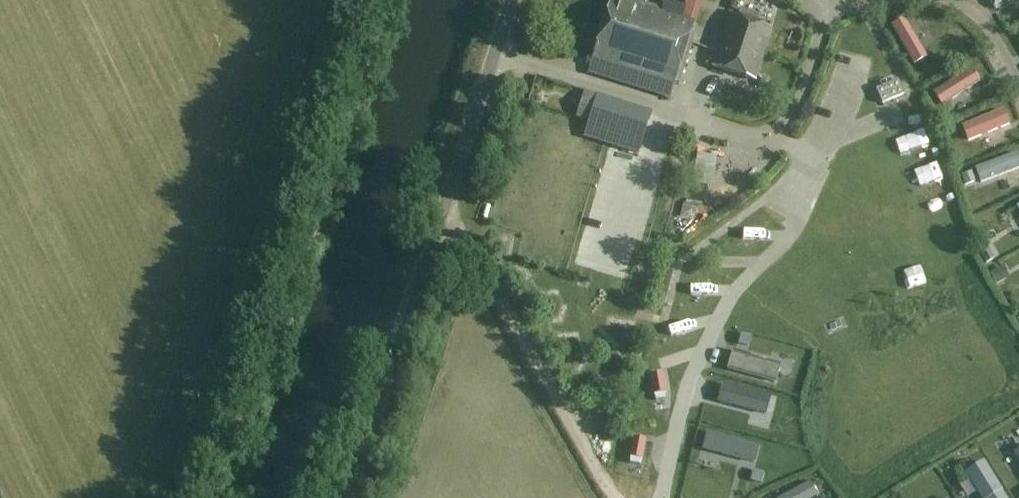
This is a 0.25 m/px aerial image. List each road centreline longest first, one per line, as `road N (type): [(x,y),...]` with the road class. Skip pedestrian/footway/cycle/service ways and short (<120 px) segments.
road 1 (unclassified): [(354,497),(514,0)]
road 2 (track): [(448,205),(614,497)]

